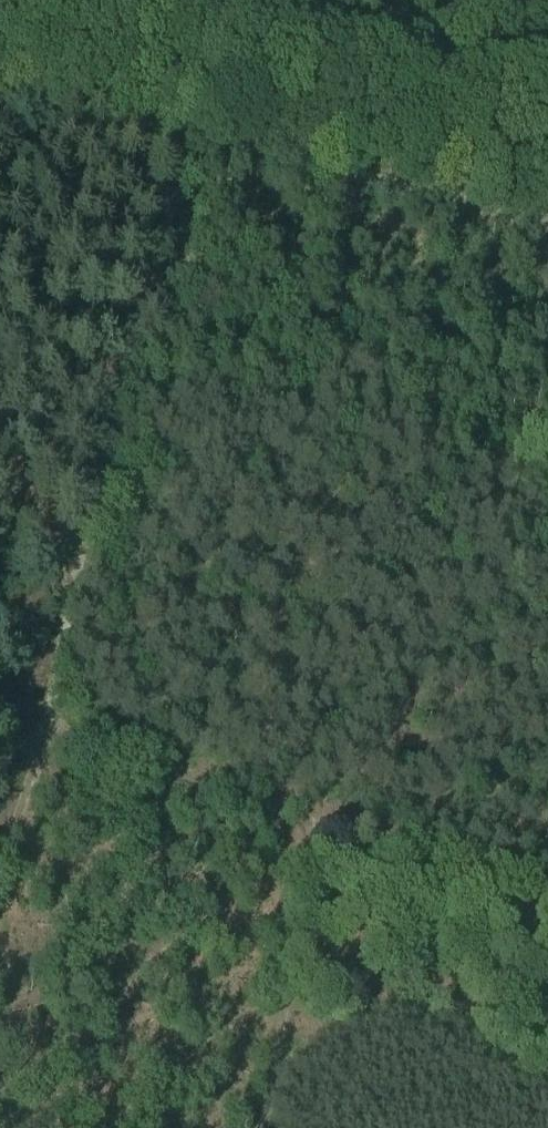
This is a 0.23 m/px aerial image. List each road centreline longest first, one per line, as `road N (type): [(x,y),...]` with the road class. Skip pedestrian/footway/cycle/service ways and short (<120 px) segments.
road 1 (track): [(0,855),(41,735),(211,78),(205,0)]
road 2 (track): [(0,49),(547,181)]
road 3 (track): [(322,827),(271,1127)]
road 4 (track): [(41,735),(322,827)]

